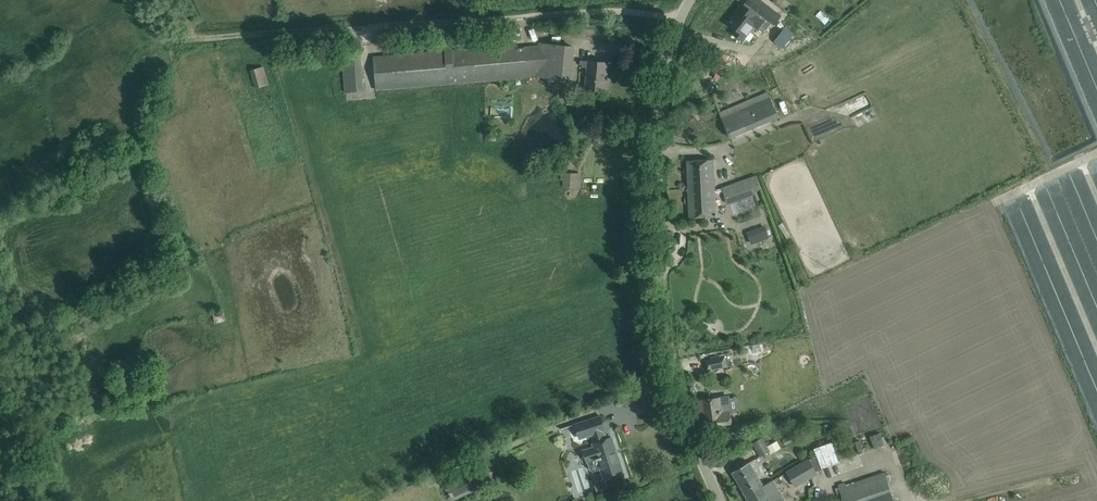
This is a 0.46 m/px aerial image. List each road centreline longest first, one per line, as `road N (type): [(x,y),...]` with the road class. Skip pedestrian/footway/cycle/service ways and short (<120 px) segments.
road 1 (unclassified): [(189,37),(627,11),(677,23)]
road 2 (unclassified): [(719,500),(679,395),(662,291),(658,92),(677,23)]

